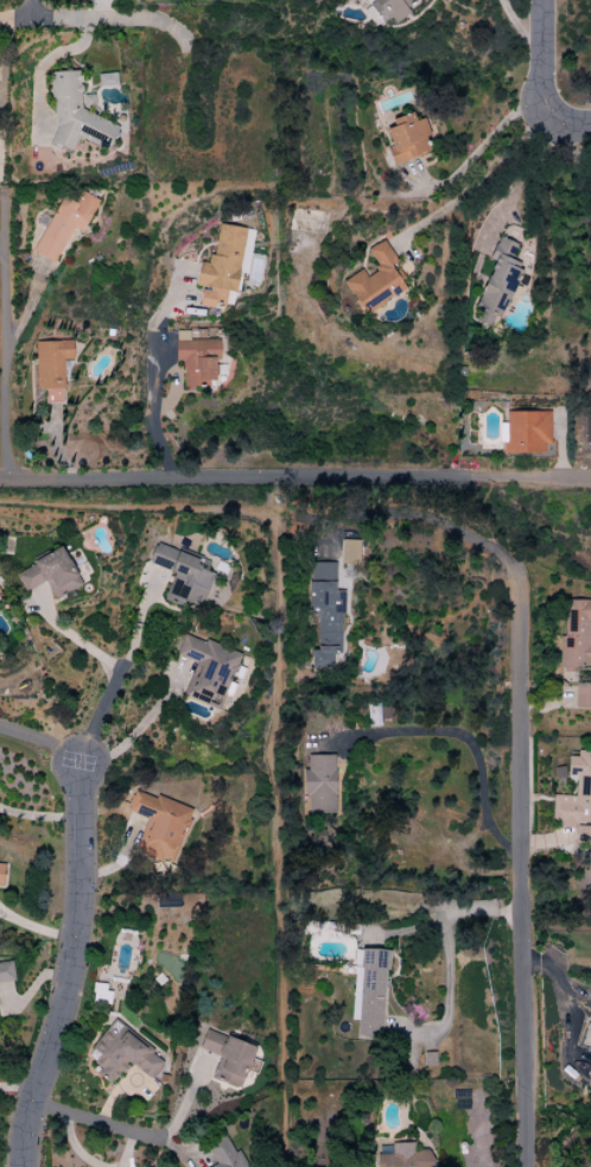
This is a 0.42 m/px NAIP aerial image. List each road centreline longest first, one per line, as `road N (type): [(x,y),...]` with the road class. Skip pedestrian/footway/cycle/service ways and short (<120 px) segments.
road 1 (residential): [(8,484),(590,480)]
road 2 (residential): [(523,1166),(517,591)]
road 3 (residential): [(26,1166),(26,1134),(72,966),(84,855),(82,767)]
road 4 (residential): [(8,484),(0,239)]
road 5 (residential): [(27,17),(148,20),(182,34)]

